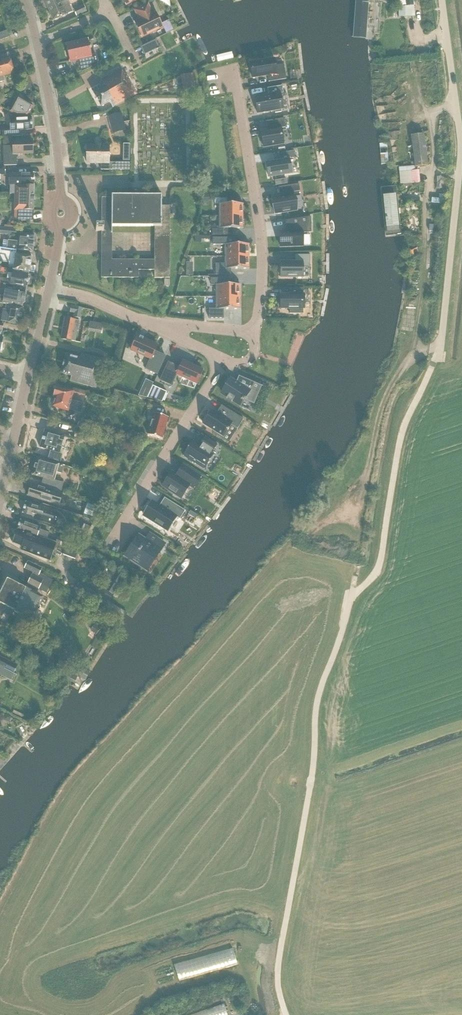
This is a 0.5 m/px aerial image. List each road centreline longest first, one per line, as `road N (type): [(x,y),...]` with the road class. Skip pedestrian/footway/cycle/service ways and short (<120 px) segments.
road 1 (unclassified): [(286,1014),(279,961),(318,697),(353,598),(382,567),(408,413),(440,346),(460,143),(441,0)]
road 2 (residential): [(252,335),(261,237),(232,71)]
road 3 (track): [(440,346),(404,362),(383,396),(357,516),(348,516),(346,500)]
road 4 (residential): [(118,529),(223,363)]
road 5 (unclassified): [(61,203),(37,42)]
road 6 (unclassified): [(0,494),(28,376)]

